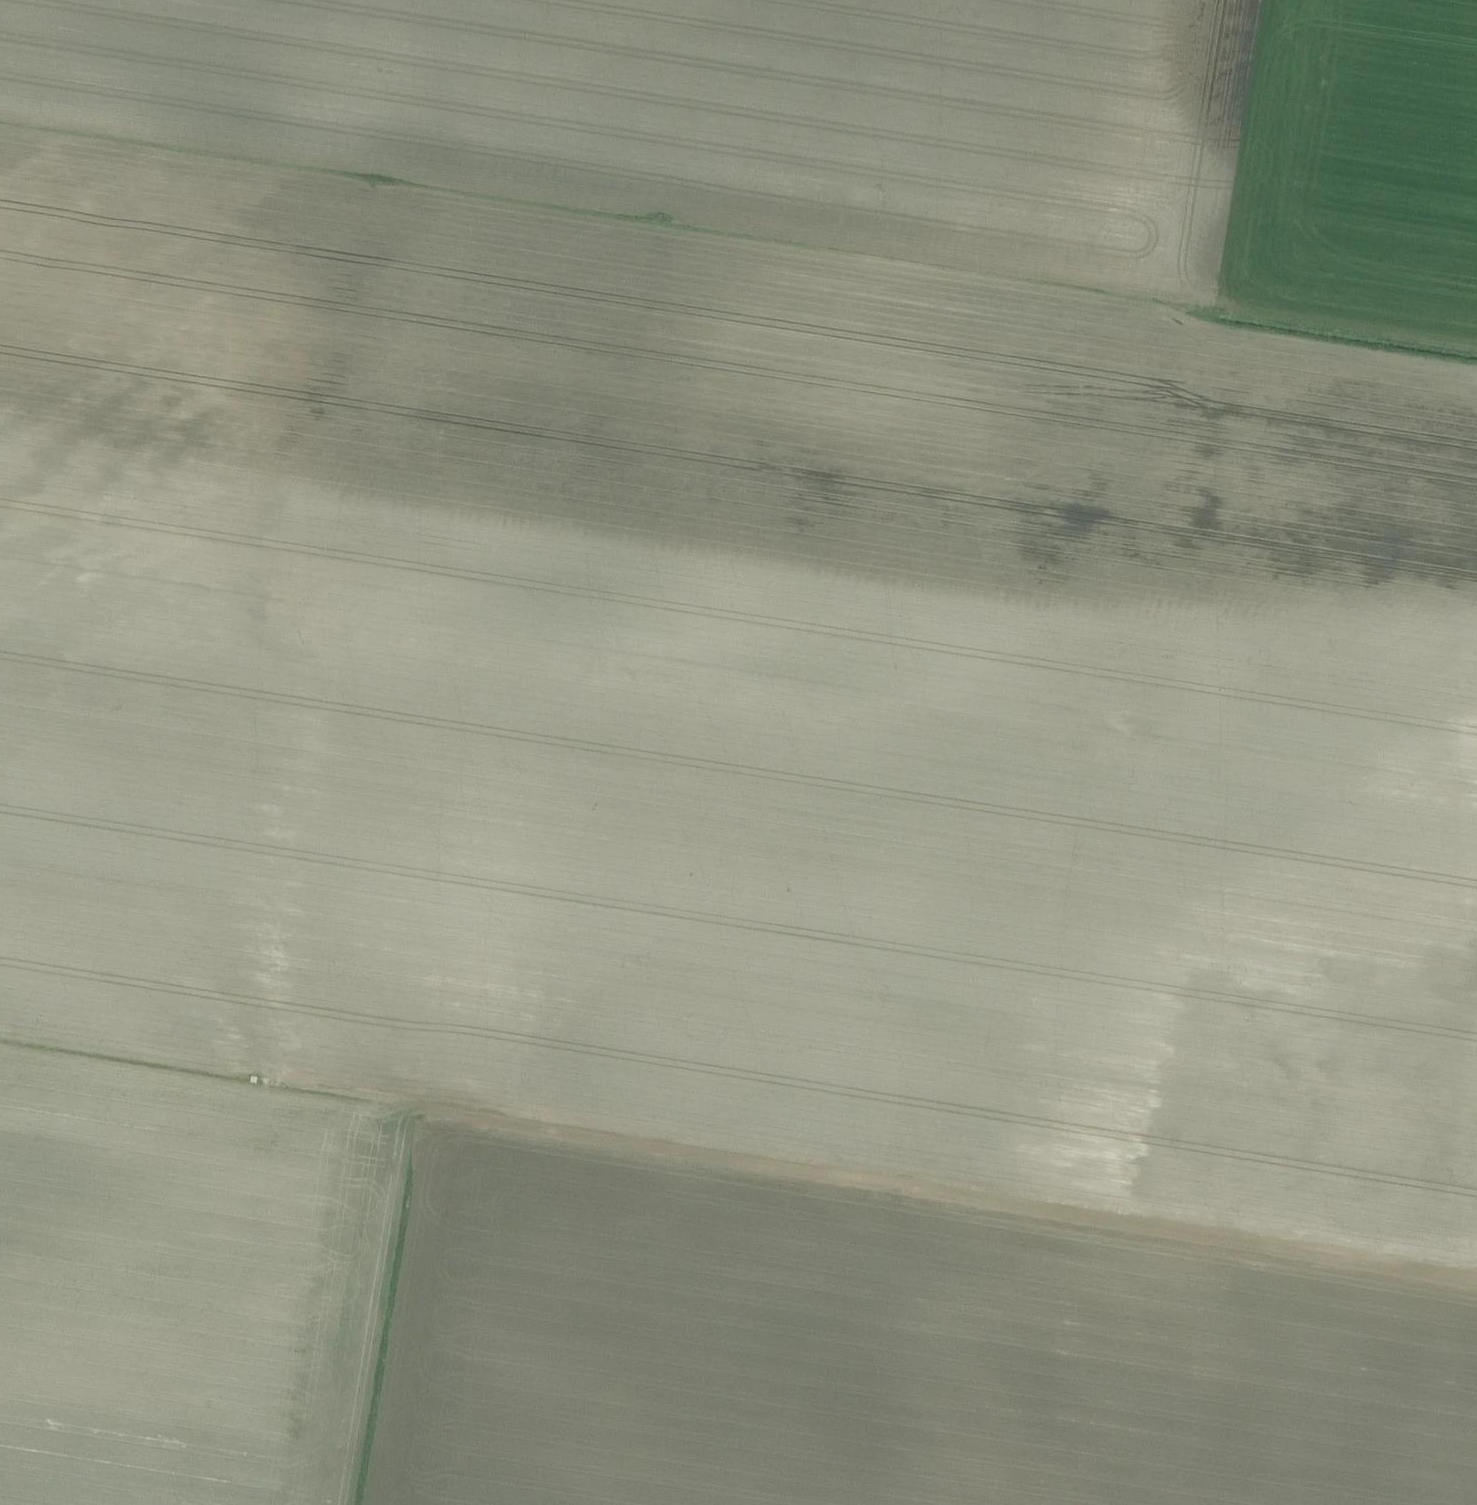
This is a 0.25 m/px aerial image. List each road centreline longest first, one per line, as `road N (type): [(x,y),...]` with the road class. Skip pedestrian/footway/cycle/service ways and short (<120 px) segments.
road 1 (track): [(1476,1284),(439,1118)]
road 2 (track): [(1476,345),(1225,304),(1199,307)]

